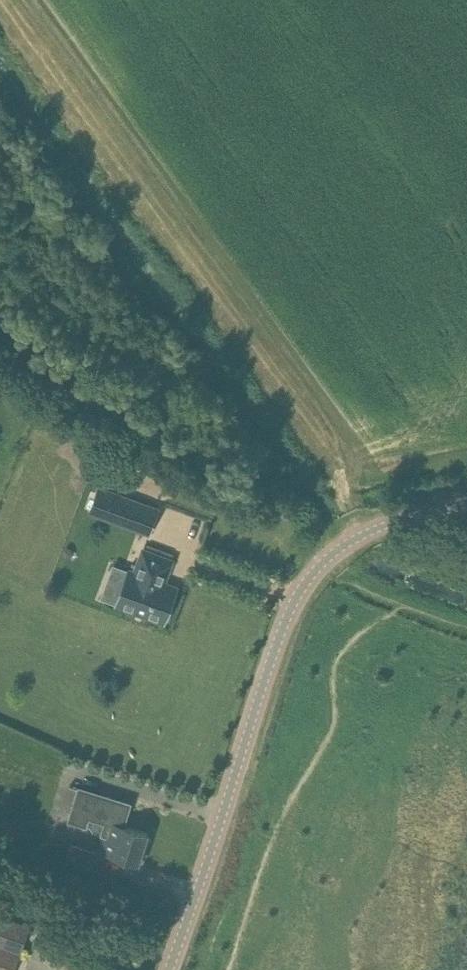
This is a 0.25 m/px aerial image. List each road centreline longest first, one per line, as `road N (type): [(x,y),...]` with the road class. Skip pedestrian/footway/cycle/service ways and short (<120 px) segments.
road 1 (unclassified): [(174,969),(289,612),(316,570),(350,542),(466,505)]

